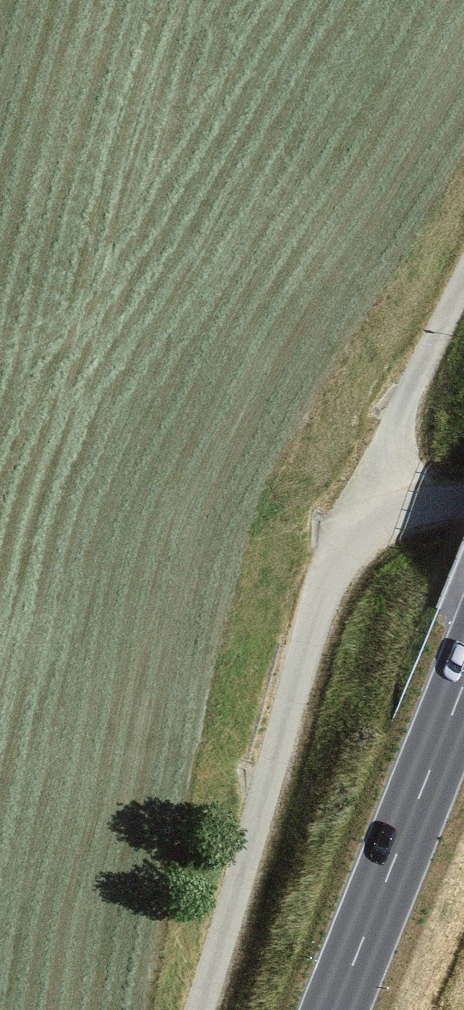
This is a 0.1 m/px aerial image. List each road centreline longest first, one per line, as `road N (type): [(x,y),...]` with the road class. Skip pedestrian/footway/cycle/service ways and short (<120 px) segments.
road 1 (track): [(365,505),(212,1009)]
road 2 (secondary): [(463,682),(335,1009)]
road 3 (track): [(463,285),(365,505)]

